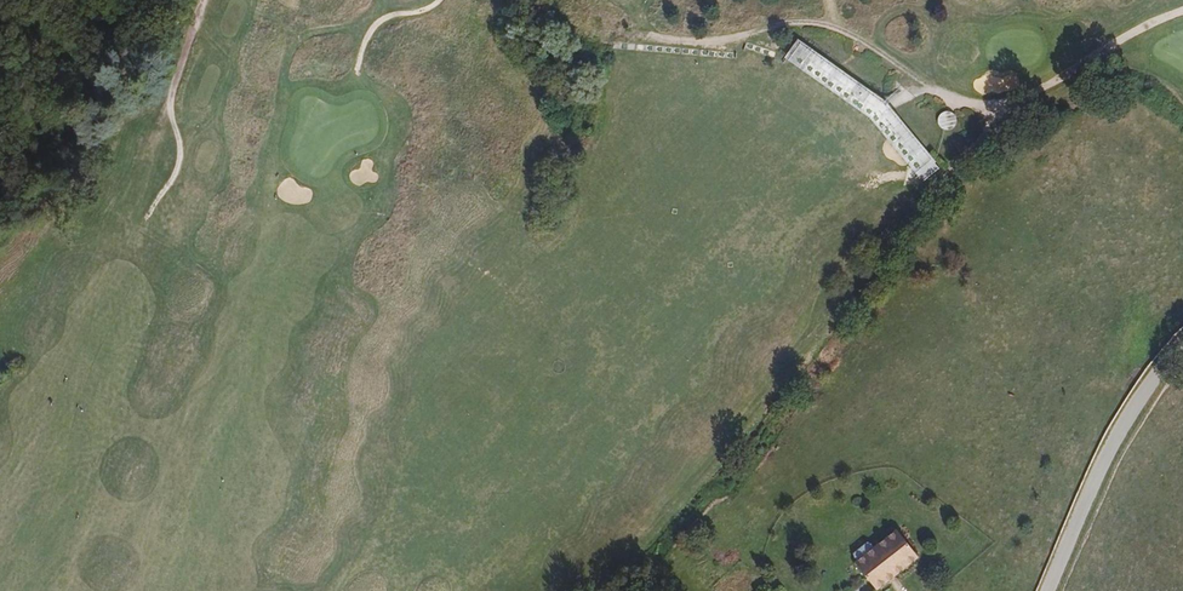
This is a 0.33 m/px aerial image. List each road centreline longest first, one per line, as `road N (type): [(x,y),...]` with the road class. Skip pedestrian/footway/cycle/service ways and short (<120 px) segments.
road 1 (unclassified): [(1049,590),(1106,460),(1182,343)]

